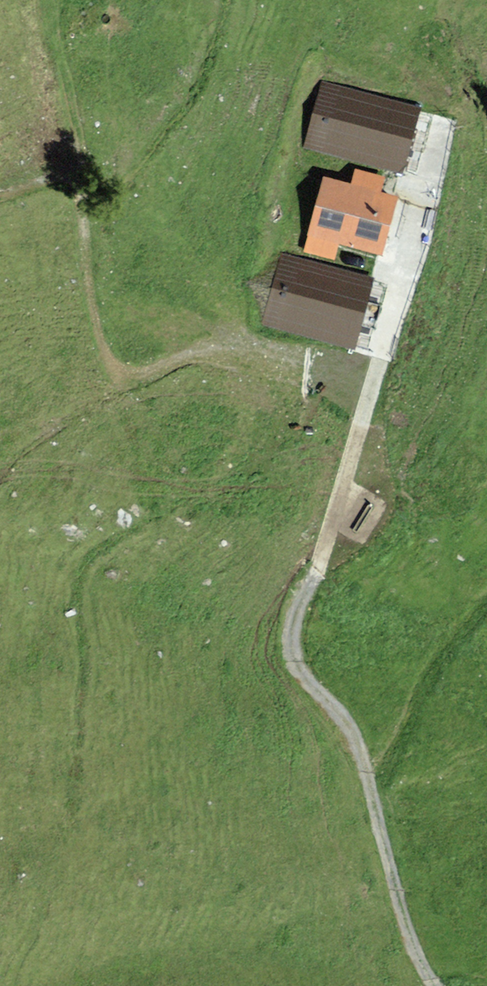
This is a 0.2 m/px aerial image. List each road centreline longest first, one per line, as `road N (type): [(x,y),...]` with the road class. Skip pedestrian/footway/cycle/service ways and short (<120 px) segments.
road 1 (track): [(444,125),(296,637),(360,728),(430,985)]
road 2 (track): [(370,388),(217,353),(44,399),(0,440)]
road 3 (track): [(374,780),(486,727)]

